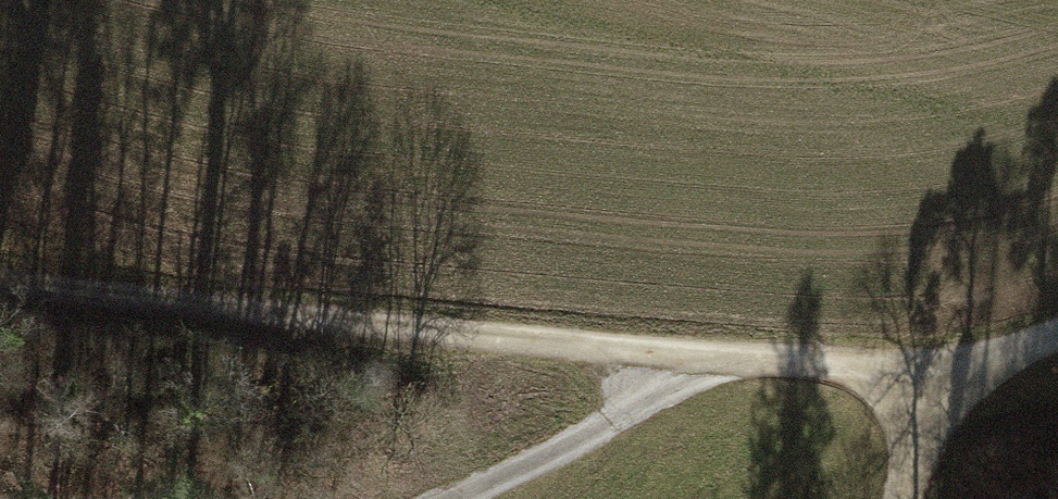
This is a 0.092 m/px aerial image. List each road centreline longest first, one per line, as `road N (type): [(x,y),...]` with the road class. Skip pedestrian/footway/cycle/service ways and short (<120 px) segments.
road 1 (track): [(0,283),(700,355),(970,358),(1057,333)]
road 2 (track): [(700,355),(473,495),(452,498)]
road 3 (track): [(970,358),(906,443),(890,498)]

